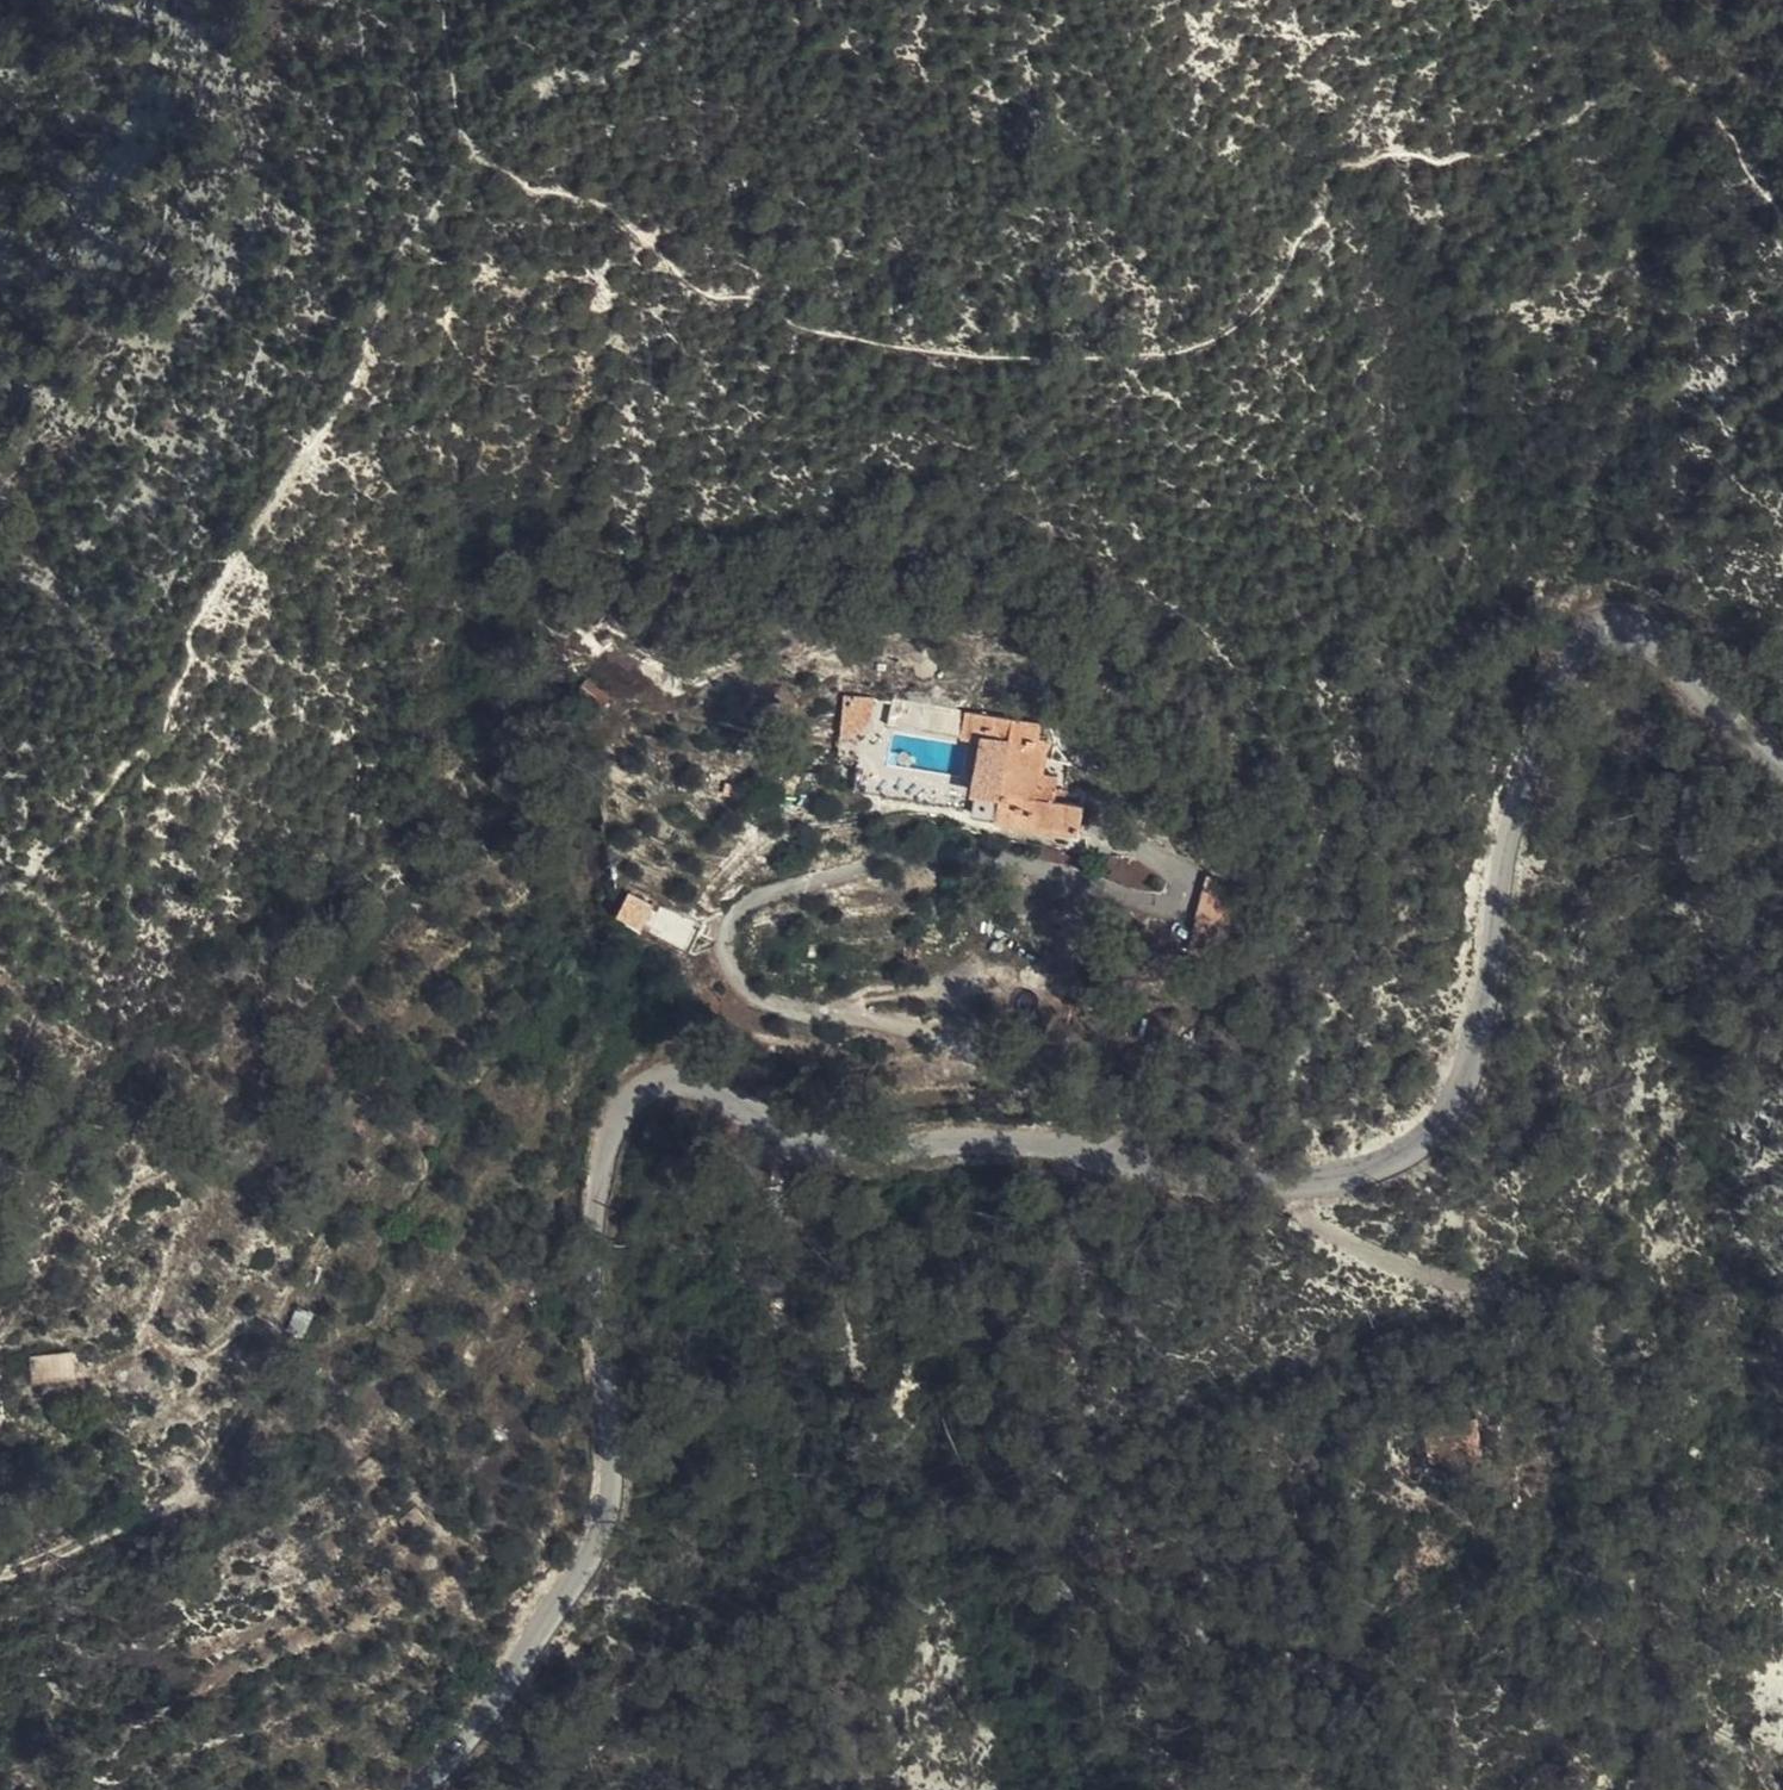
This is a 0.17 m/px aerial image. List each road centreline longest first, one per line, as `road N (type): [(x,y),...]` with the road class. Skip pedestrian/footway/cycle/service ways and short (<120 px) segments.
road 1 (unclassified): [(1782,745),(1604,621),(1552,646),(1494,879),(1476,1059),(1425,1139),(1315,1189),(1053,1154),(795,1145),(718,1097),(668,1089),(631,1113),(604,1155),(603,1286),(624,1466),(572,1596),(430,1789)]
road 2 (track): [(0,1573),(34,1566),(173,1506),(224,1427),(274,1372),(304,1318),(261,1321),(202,1354),(85,1382)]

